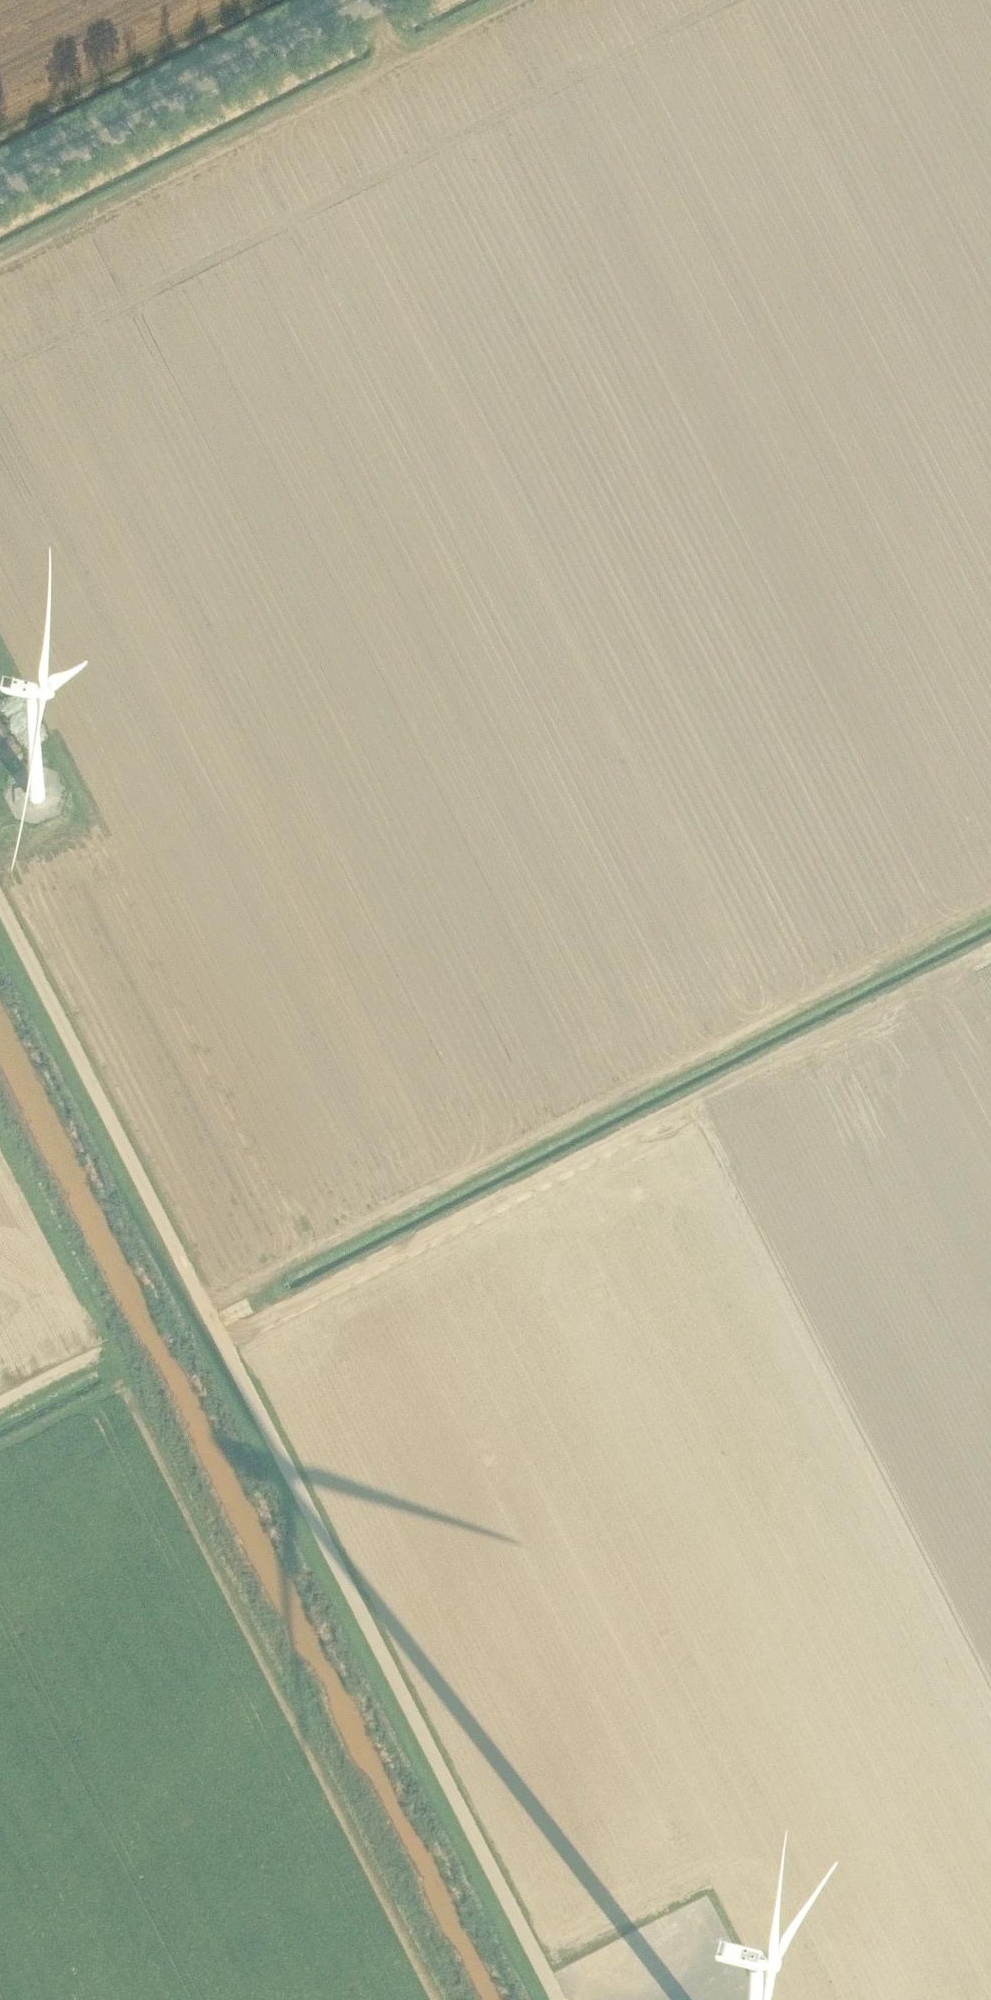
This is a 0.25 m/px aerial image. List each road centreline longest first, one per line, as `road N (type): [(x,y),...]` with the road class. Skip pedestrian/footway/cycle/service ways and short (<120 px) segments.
road 1 (unclassified): [(0,191),(379,0)]

